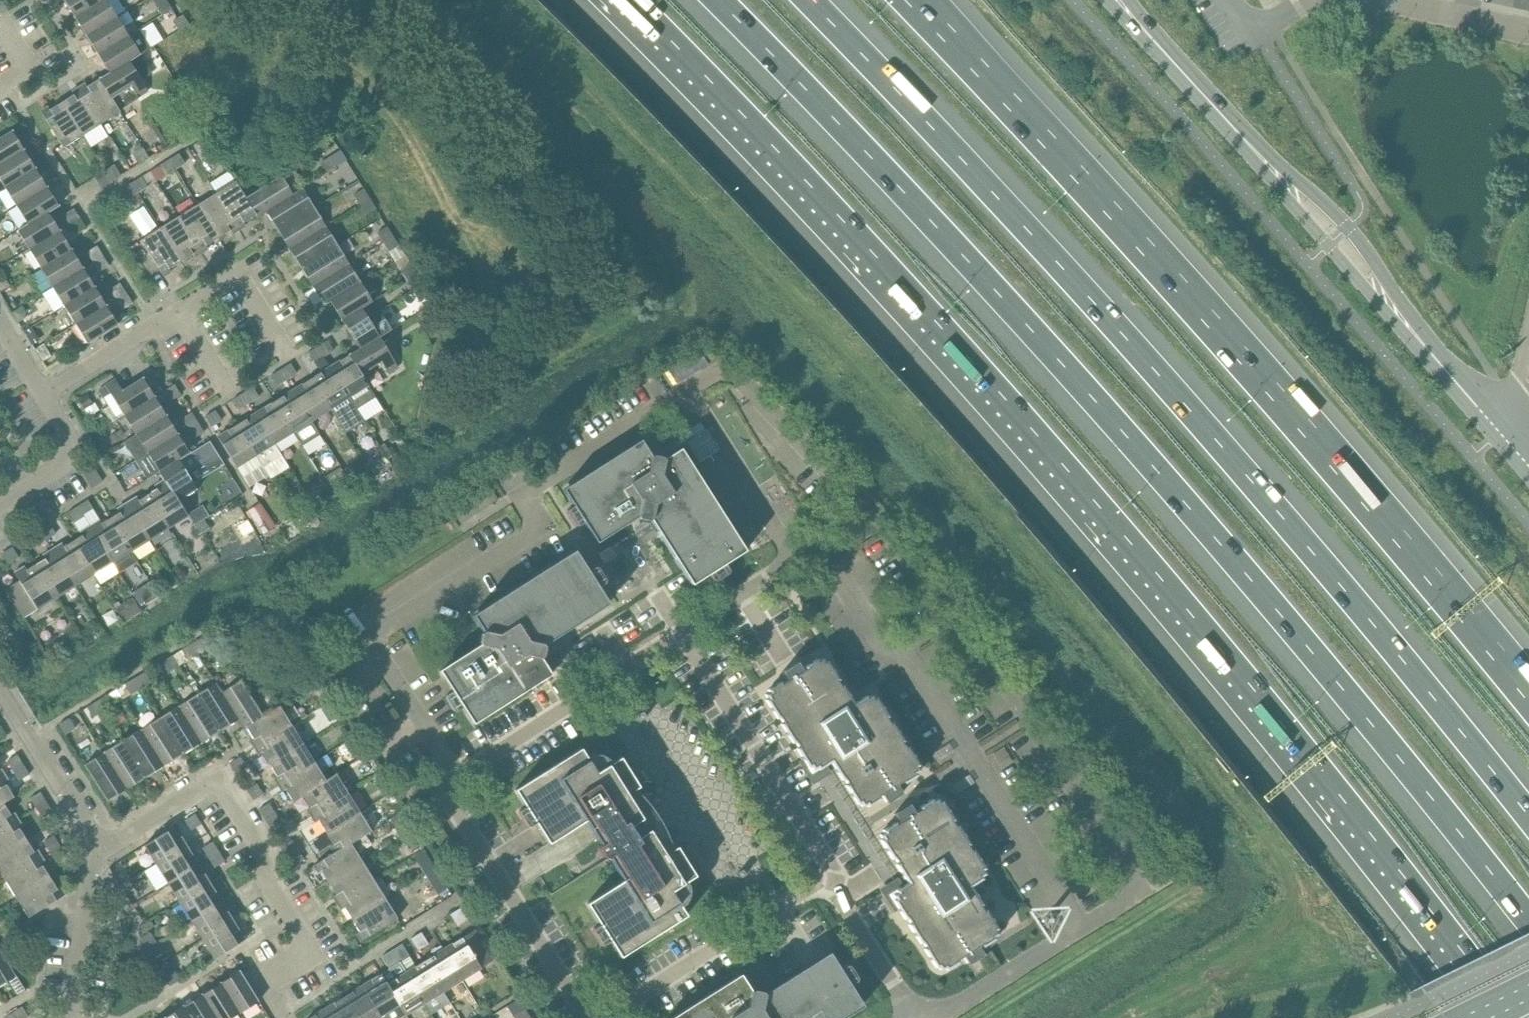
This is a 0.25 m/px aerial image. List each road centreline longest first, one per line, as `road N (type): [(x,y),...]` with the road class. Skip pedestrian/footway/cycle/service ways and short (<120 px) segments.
road 1 (motorway): [(624,0),(968,365),(1178,604),(1512,1017)]
road 2 (motorway): [(716,0),(1241,567),(1528,921)]
road 3 (motorway): [(1528,815),(1063,268),(809,0)]
road 4 (motorway): [(1528,692),(1364,492),(917,0)]
road 5 (unclassified): [(458,777),(369,636),(543,527),(523,496),(726,369),(870,512)]
road 6 (unclassified): [(870,512),(957,612),(1127,867),(1131,885),(1124,902),(938,1017)]
road 7 (unclassified): [(1528,470),(1342,235),(1127,0)]
road 8 (residential): [(287,1017),(275,999),(280,973),(311,955),(262,875),(266,855),(219,779),(96,851)]
road 9 (unclassified): [(835,873),(682,633)]
road 10 (unclassified): [(590,1017),(453,804),(458,777)]
road 11 (unclassified): [(604,1017),(835,873)]
road 12 (unclassified): [(458,777),(682,633)]
road 13 (unclassified): [(682,633),(870,512)]
road 14 (residential): [(96,851),(97,841),(0,684)]
road 15 (residential): [(154,327),(220,283),(275,354)]
road 16 (residential): [(72,1017),(96,851)]
road 17 (unclassified): [(915,1017),(839,897),(835,873)]
road 18 (residential): [(0,504),(66,458),(67,433),(42,393)]
road 19 (residential): [(42,393),(154,327)]

